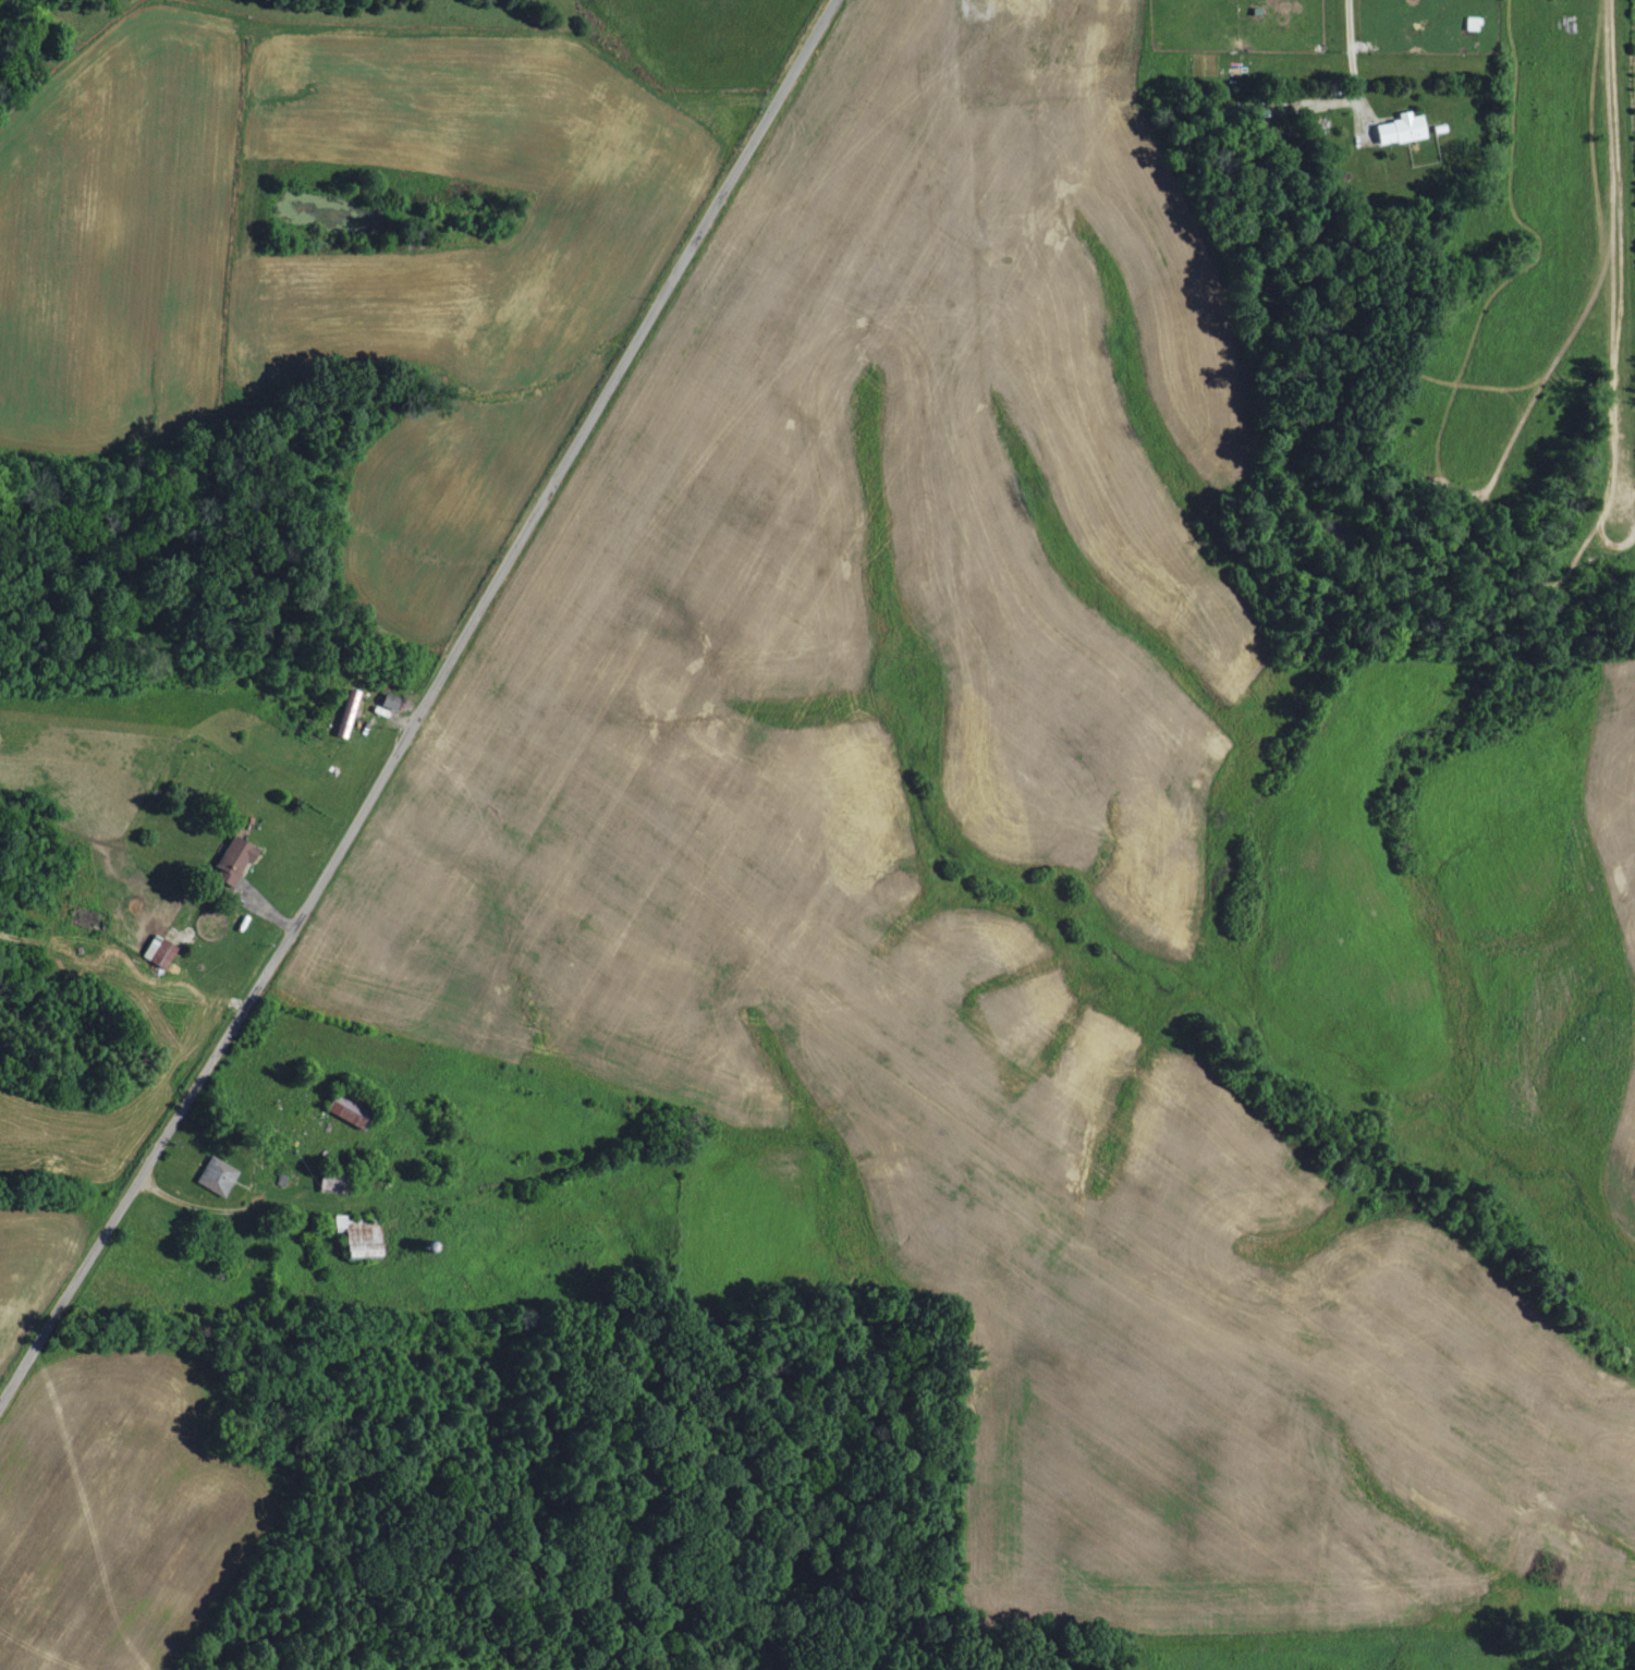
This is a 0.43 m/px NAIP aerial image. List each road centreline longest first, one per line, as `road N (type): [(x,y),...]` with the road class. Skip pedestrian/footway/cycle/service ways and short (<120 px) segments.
road 1 (residential): [(0,1398),(364,806),(833,0)]

